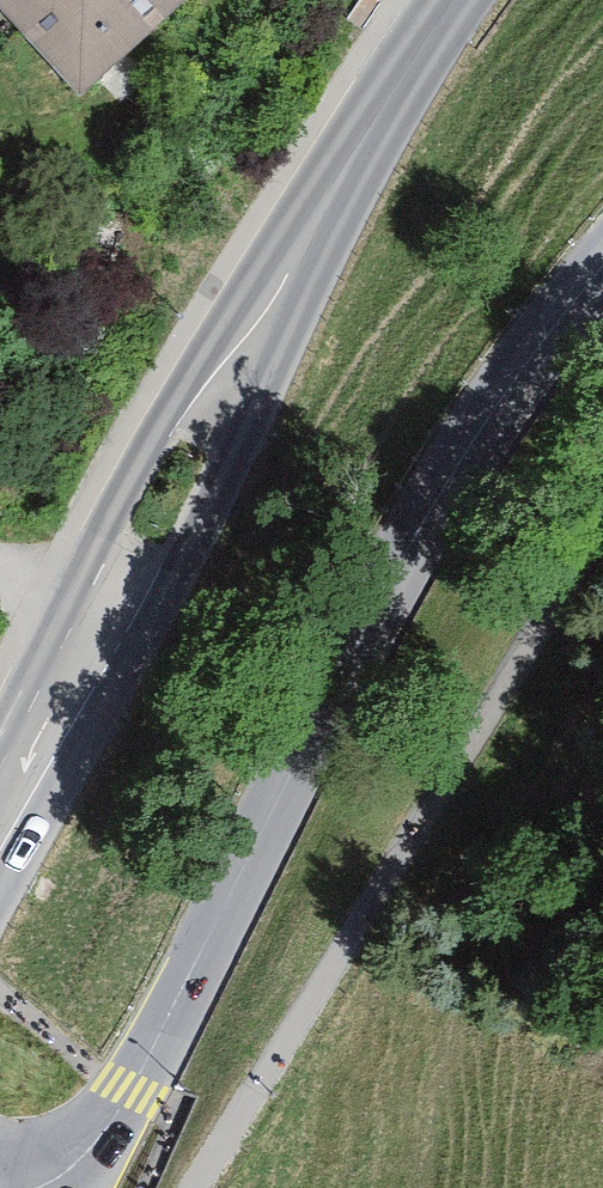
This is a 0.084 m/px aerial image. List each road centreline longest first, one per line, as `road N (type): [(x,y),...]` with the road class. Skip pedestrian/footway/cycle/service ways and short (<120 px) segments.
road 1 (unclassified): [(38,1187),(73,1168),(131,1089),(459,458),(602,261)]
road 2 (tertiary): [(456,0),(331,198),(0,814)]

